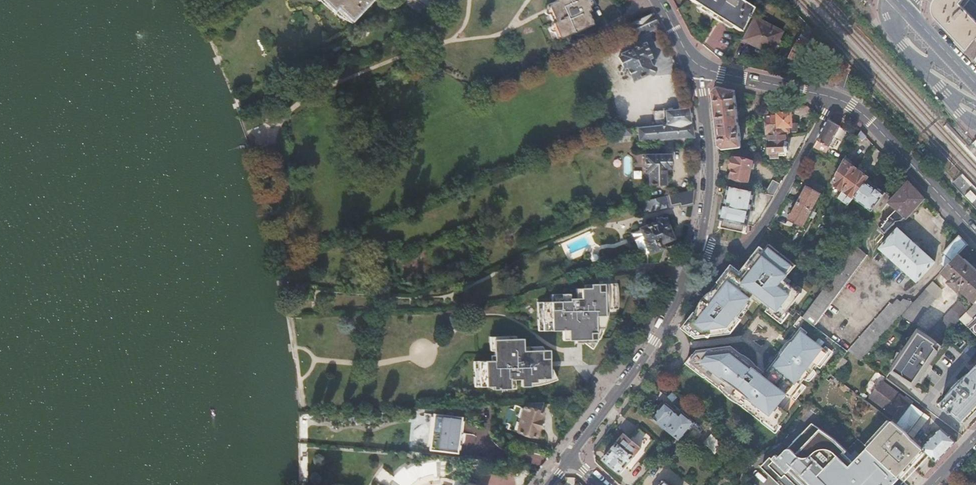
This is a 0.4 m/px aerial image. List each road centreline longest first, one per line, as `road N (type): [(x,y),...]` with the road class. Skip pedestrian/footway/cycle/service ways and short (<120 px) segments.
road 1 (residential): [(570,456),(661,332),(701,245)]
road 2 (residential): [(975,233),(874,124),(835,99)]
road 3 (residential): [(835,99),(754,240),(733,252)]
road 4 (residential): [(701,245),(709,134),(702,67)]
road 5 (residential): [(835,99),(702,67)]

